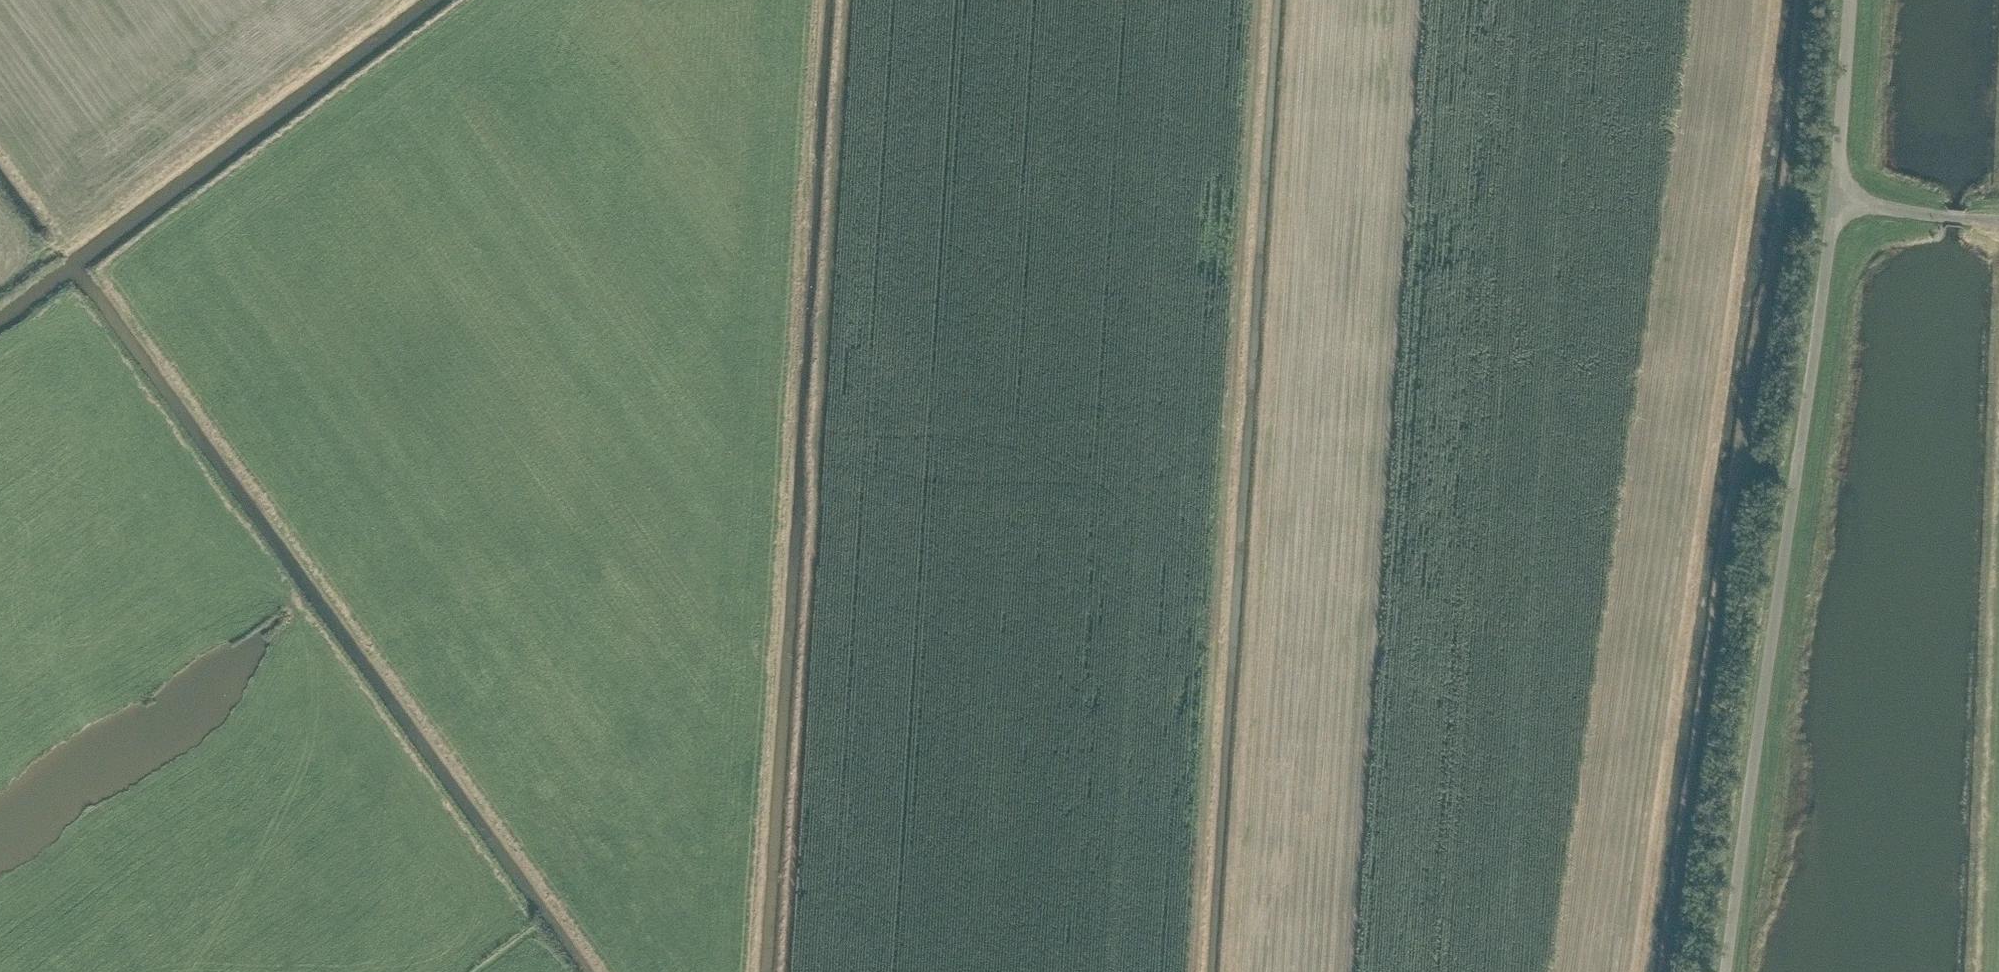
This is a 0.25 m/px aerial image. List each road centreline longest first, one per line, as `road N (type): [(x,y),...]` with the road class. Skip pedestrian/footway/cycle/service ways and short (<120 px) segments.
road 1 (unclassified): [(1729,971),(1836,199)]
road 2 (unclassified): [(1836,199),(1851,0)]
road 3 (unclassified): [(1998,222),(1836,199)]

